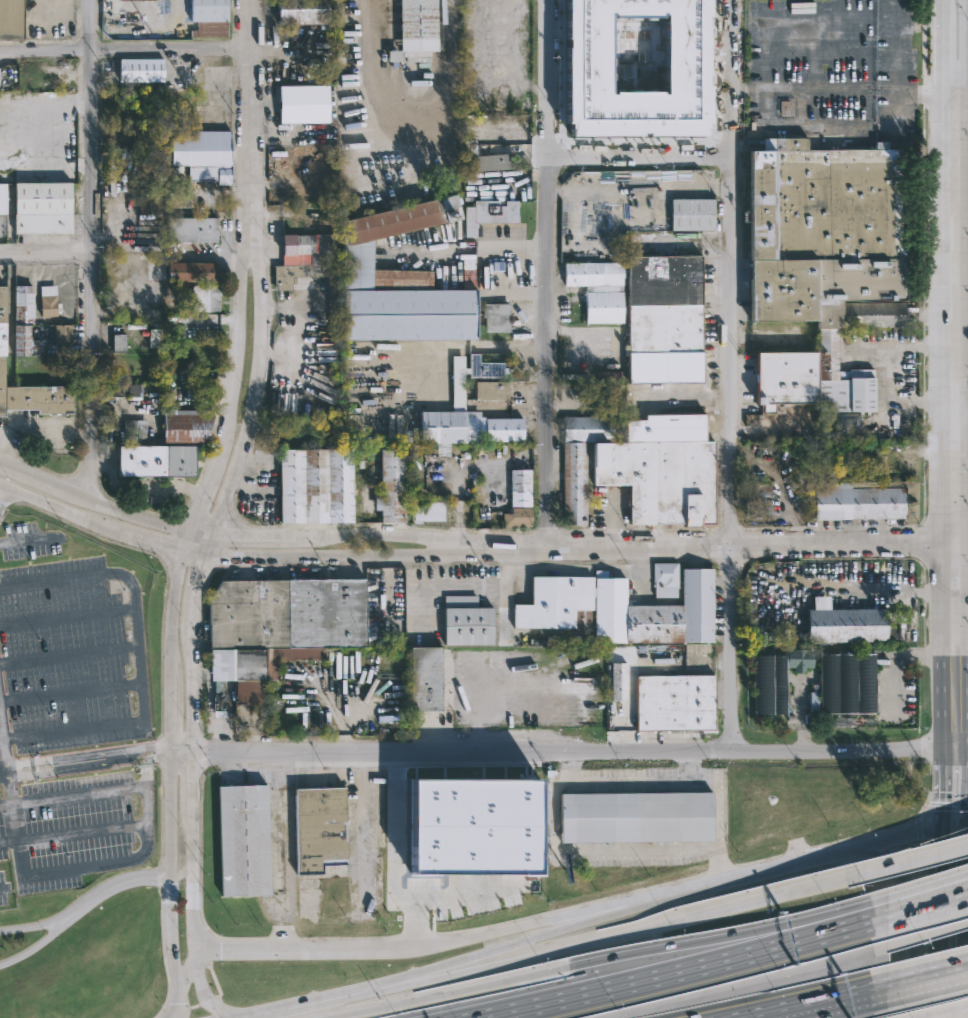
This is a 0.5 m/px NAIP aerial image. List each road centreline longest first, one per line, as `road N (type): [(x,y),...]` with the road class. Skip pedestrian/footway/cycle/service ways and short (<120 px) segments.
road 1 (residential): [(955,741),(908,748),(167,750)]
road 2 (residential): [(727,747),(730,0)]
road 3 (secondary): [(857,871),(694,916),(226,1017)]
road 4 (residential): [(239,1015),(207,996),(190,915),(183,626),(209,530)]
road 5 (residential): [(85,498),(89,0)]
road 6 (residential): [(955,547),(472,543)]
road 7 (secondary): [(943,823),(618,909),(487,957)]
road 8 (residential): [(179,551),(166,619),(174,1017)]
road 9 (residential): [(618,909),(409,948),(225,947),(175,983)]
road 10 (residential): [(546,543),(551,159)]
road 11 (secondary): [(958,189),(955,547)]
road 12 (motorway): [(869,915),(568,966)]
road 13 (residential): [(209,530),(237,452),(256,359),(258,277),(247,236)]
road 14 (residential): [(247,236),(219,447),(186,528)]
road 15 (motorway): [(869,915),(579,992)]
road 16 (residential): [(179,551),(409,555),(472,543)]
road 17 (motorway): [(568,966),(295,1017)]
road 18 (residential): [(251,48),(0,52)]
road 19 (residential): [(252,0),(247,236)]
road 20 (secondary): [(907,1017),(913,896),(889,871),(842,855)]
road 21 (secondary): [(955,741),(955,547)]
road 22 (residential): [(0,485),(179,551)]
road 23 (residential): [(472,543),(407,533),(289,532)]
road 24 (residential): [(730,157),(551,159)]
road 25 (residential): [(551,159),(547,0)]
road 26 (residential): [(186,528),(56,486)]
road 27 (motorway): [(741,1017),(871,990)]
road 28 (motorway): [(579,992),(455,1017)]
road 29 (secondary): [(942,896),(942,1017)]

